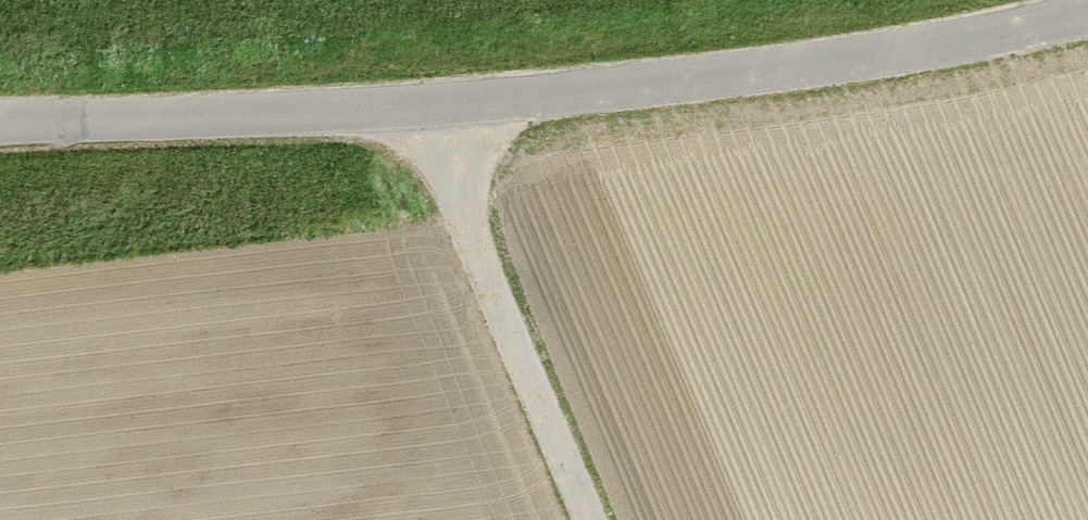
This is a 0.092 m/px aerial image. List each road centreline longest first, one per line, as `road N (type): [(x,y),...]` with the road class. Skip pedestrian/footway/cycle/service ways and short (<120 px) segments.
road 1 (unclassified): [(0,122),(565,93),(936,46),(1087,13)]
road 2 (track): [(420,104),(586,519)]

